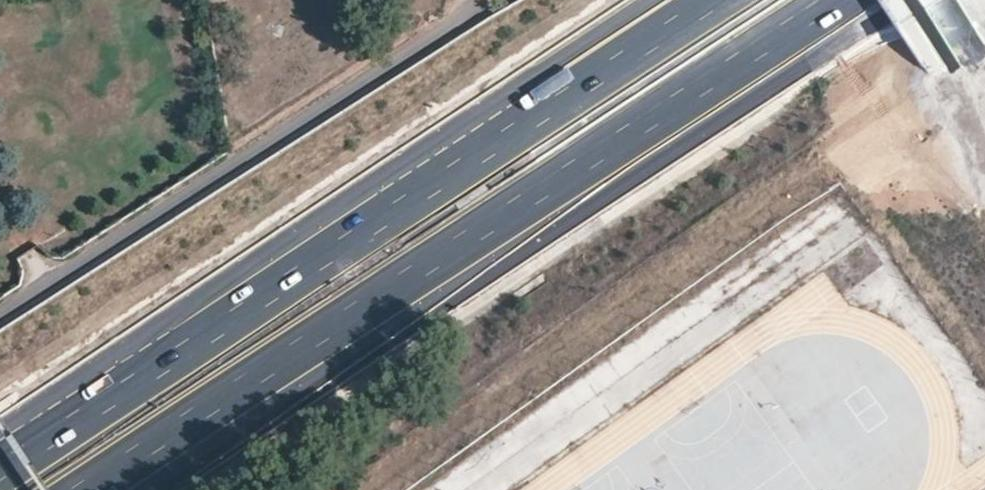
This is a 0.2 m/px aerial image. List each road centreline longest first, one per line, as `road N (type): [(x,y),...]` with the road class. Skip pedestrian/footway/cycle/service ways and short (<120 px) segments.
road 1 (motorway): [(107,489),(864,0)]
road 2 (motorway): [(704,0),(0,467)]
road 3 (residential): [(472,0),(475,18),(0,320)]

